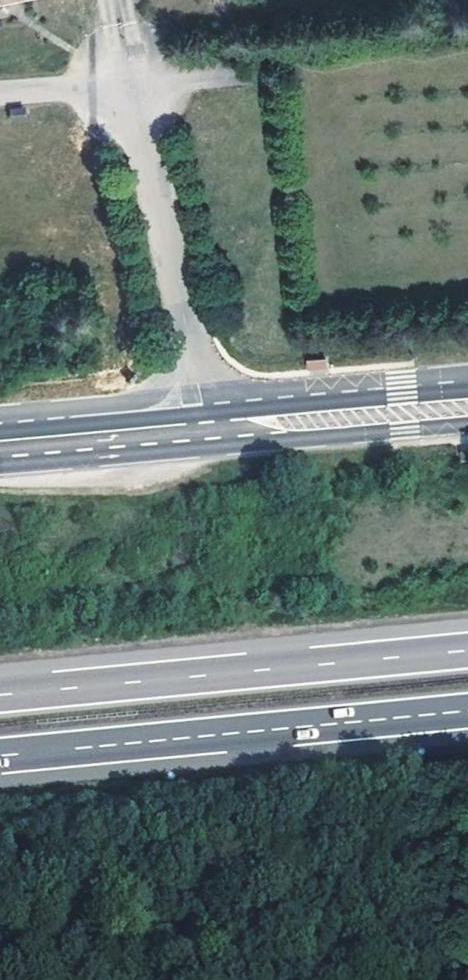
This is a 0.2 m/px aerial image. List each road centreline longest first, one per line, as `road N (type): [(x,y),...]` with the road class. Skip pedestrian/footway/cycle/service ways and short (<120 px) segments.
road 1 (motorway): [(0,754),(467,708)]
road 2 (motorway): [(467,647),(0,693)]
road 3 (unclassified): [(118,0),(208,431)]
road 4 (secondary): [(467,407),(208,431)]
road 5 (secondary): [(208,431),(0,449)]

